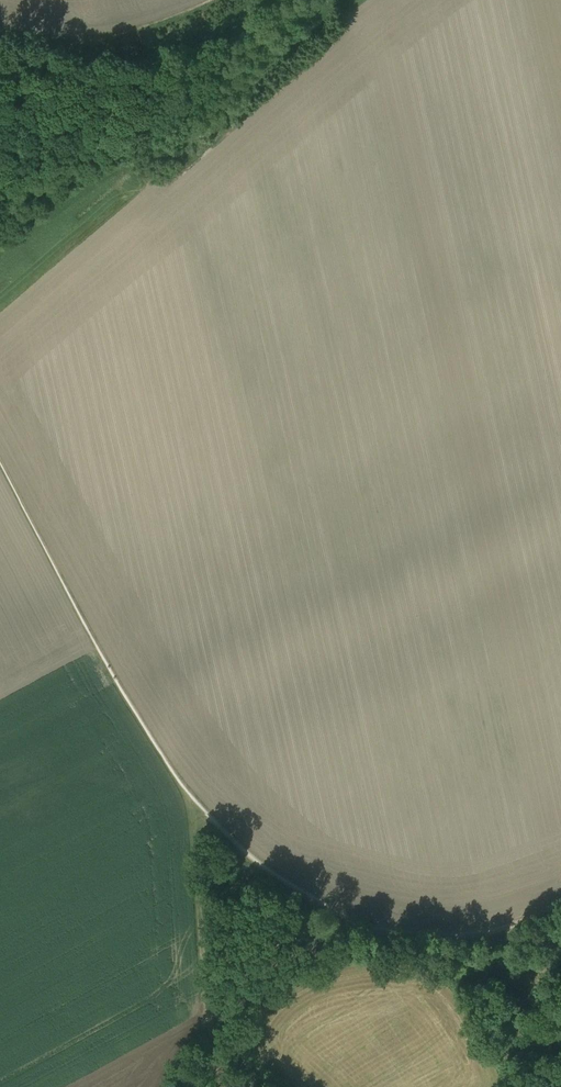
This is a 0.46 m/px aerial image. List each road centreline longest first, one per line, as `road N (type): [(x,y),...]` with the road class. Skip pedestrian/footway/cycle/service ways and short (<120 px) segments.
road 1 (track): [(560,915),(478,939),(368,928),(296,937),(231,963),(205,997),(221,1086)]

